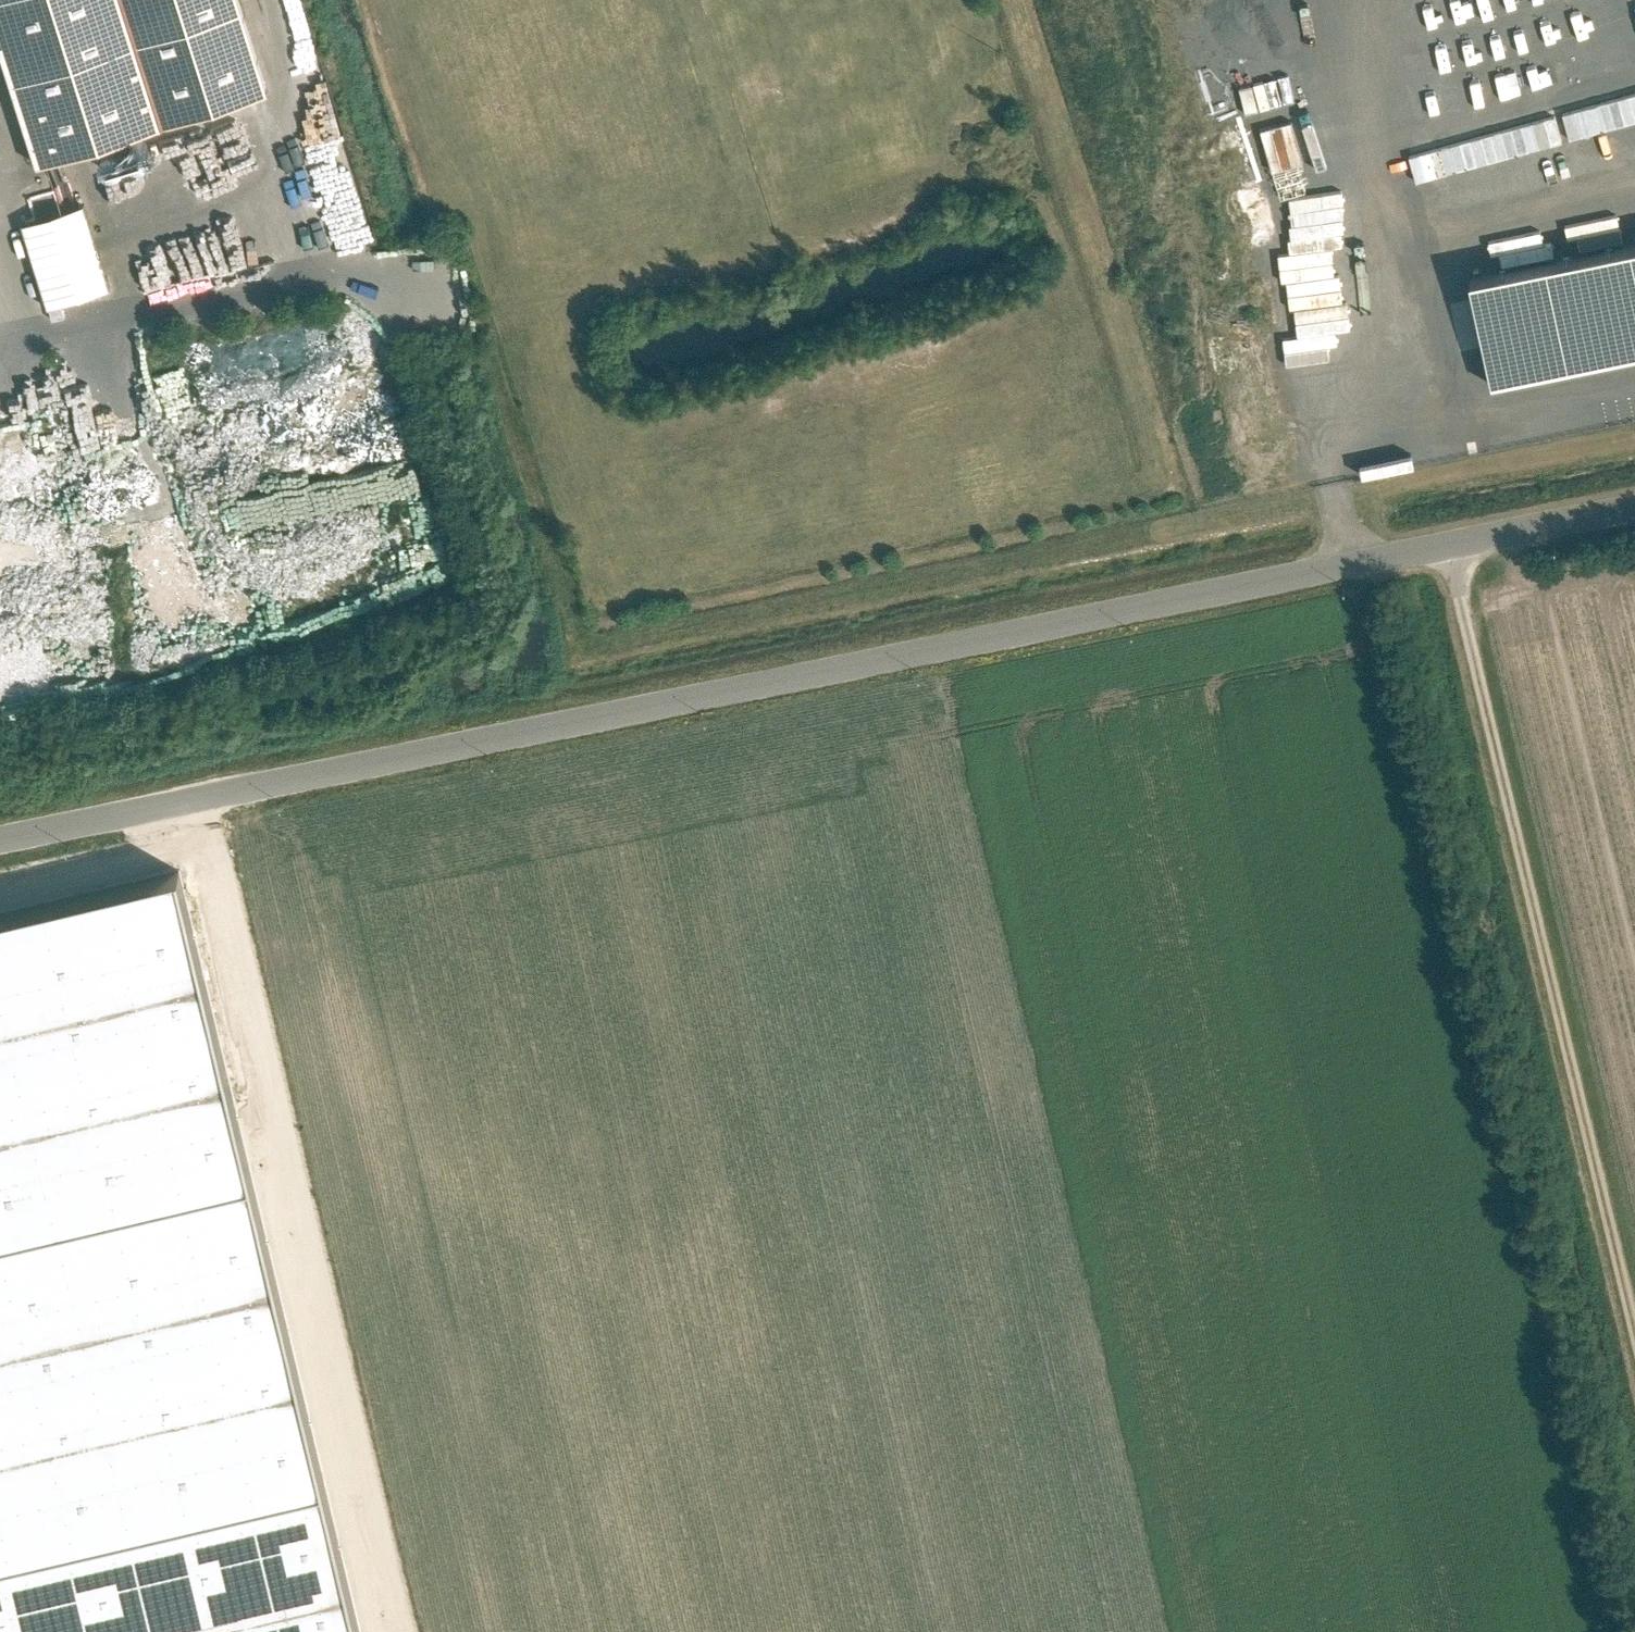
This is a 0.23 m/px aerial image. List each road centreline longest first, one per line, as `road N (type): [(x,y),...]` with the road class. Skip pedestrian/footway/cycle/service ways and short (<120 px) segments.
road 1 (residential): [(1634,511),(0,839)]
road 2 (track): [(1634,1293),(1460,547)]
road 3 (residential): [(420,282),(347,271),(0,341)]

